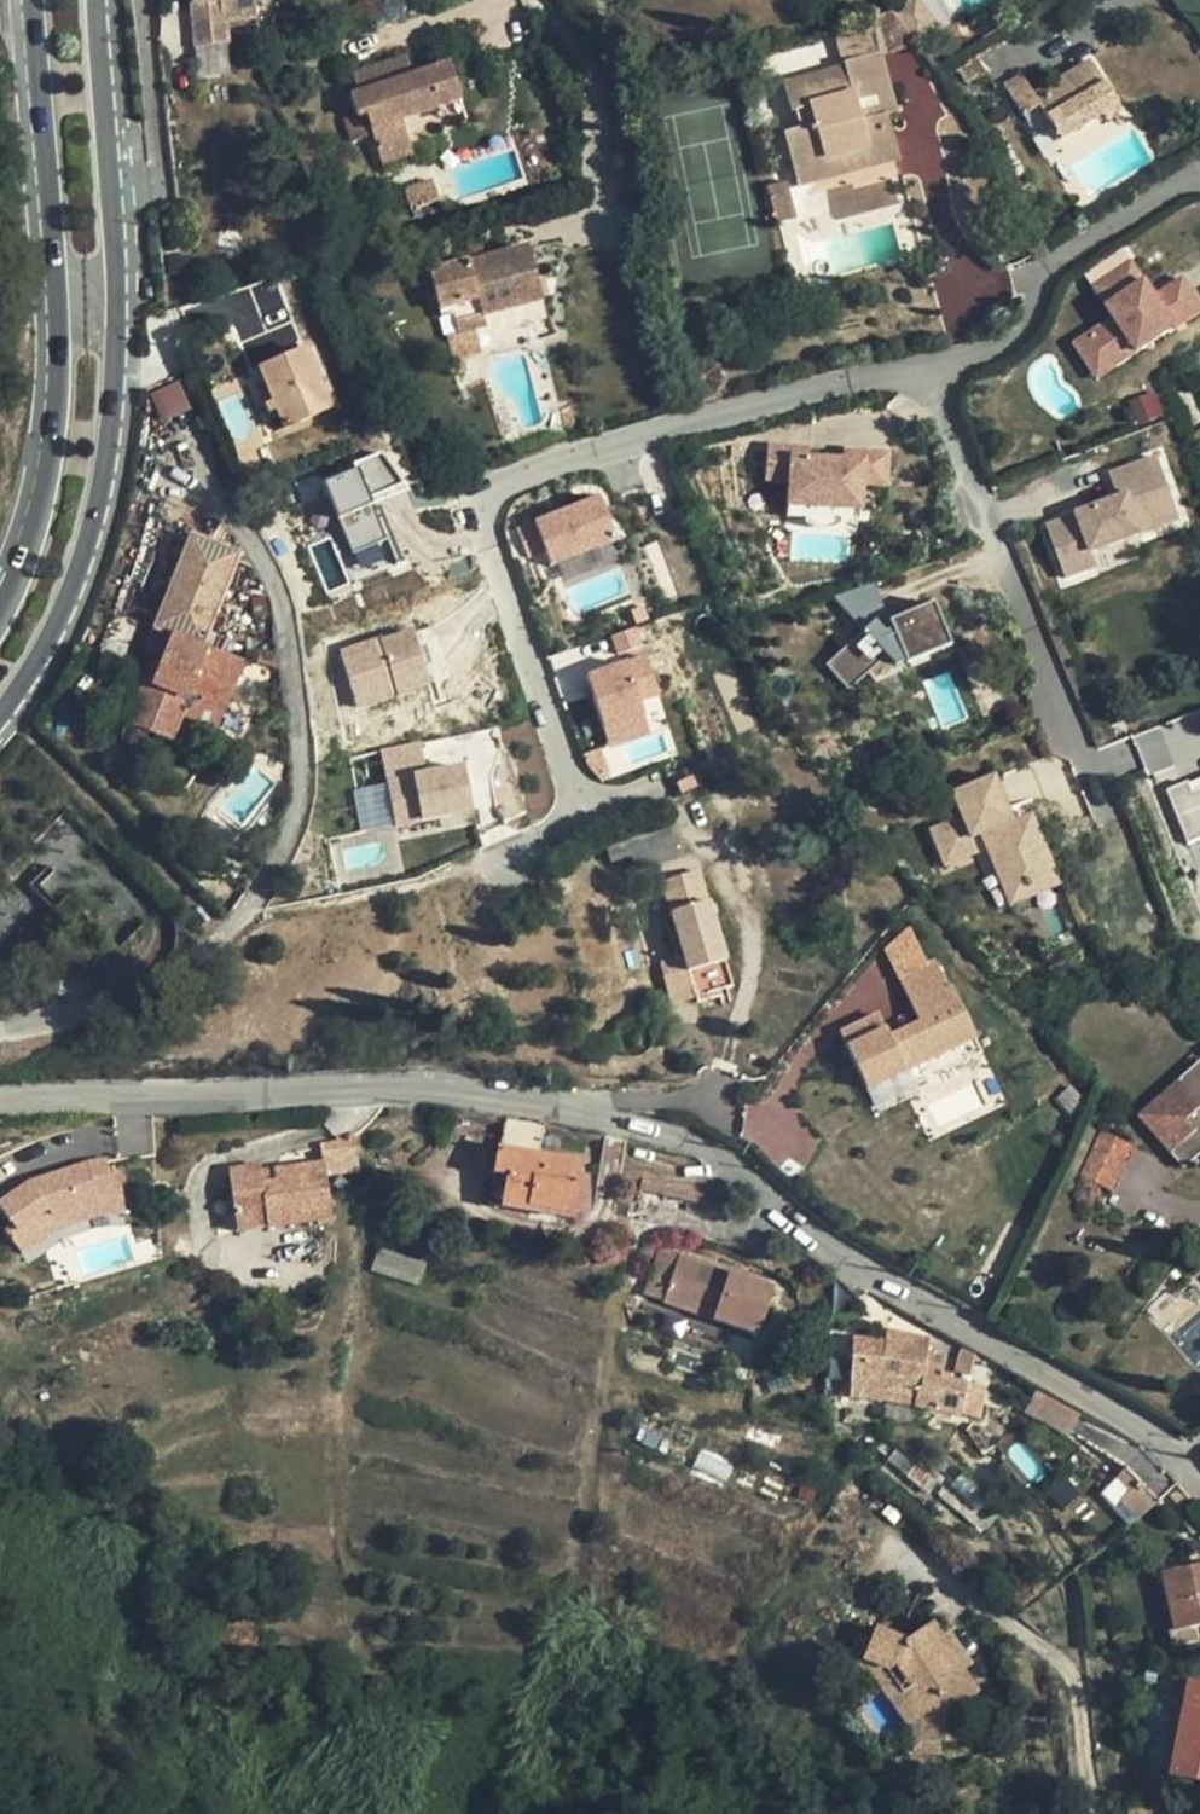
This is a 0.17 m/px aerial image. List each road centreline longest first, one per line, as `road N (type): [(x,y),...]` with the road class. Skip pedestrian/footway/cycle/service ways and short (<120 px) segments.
road 1 (residential): [(1199,1469),(1183,1449),(834,1244),(712,1148),(522,1099),(303,1091),(0,1106)]
road 2 (residential): [(0,1036),(83,1014),(206,955),(301,827),(300,689),(280,592),(189,457)]
road 3 (residential): [(1099,800),(946,424),(945,389),(961,363),(1031,315),(1069,247),(1199,180)]
road 4 (primary): [(0,724),(48,643),(78,571),(99,496),(115,383),(116,284),(95,0)]
road 5 (primary): [(30,0),(60,312),(55,428),(42,503),(0,611)]

